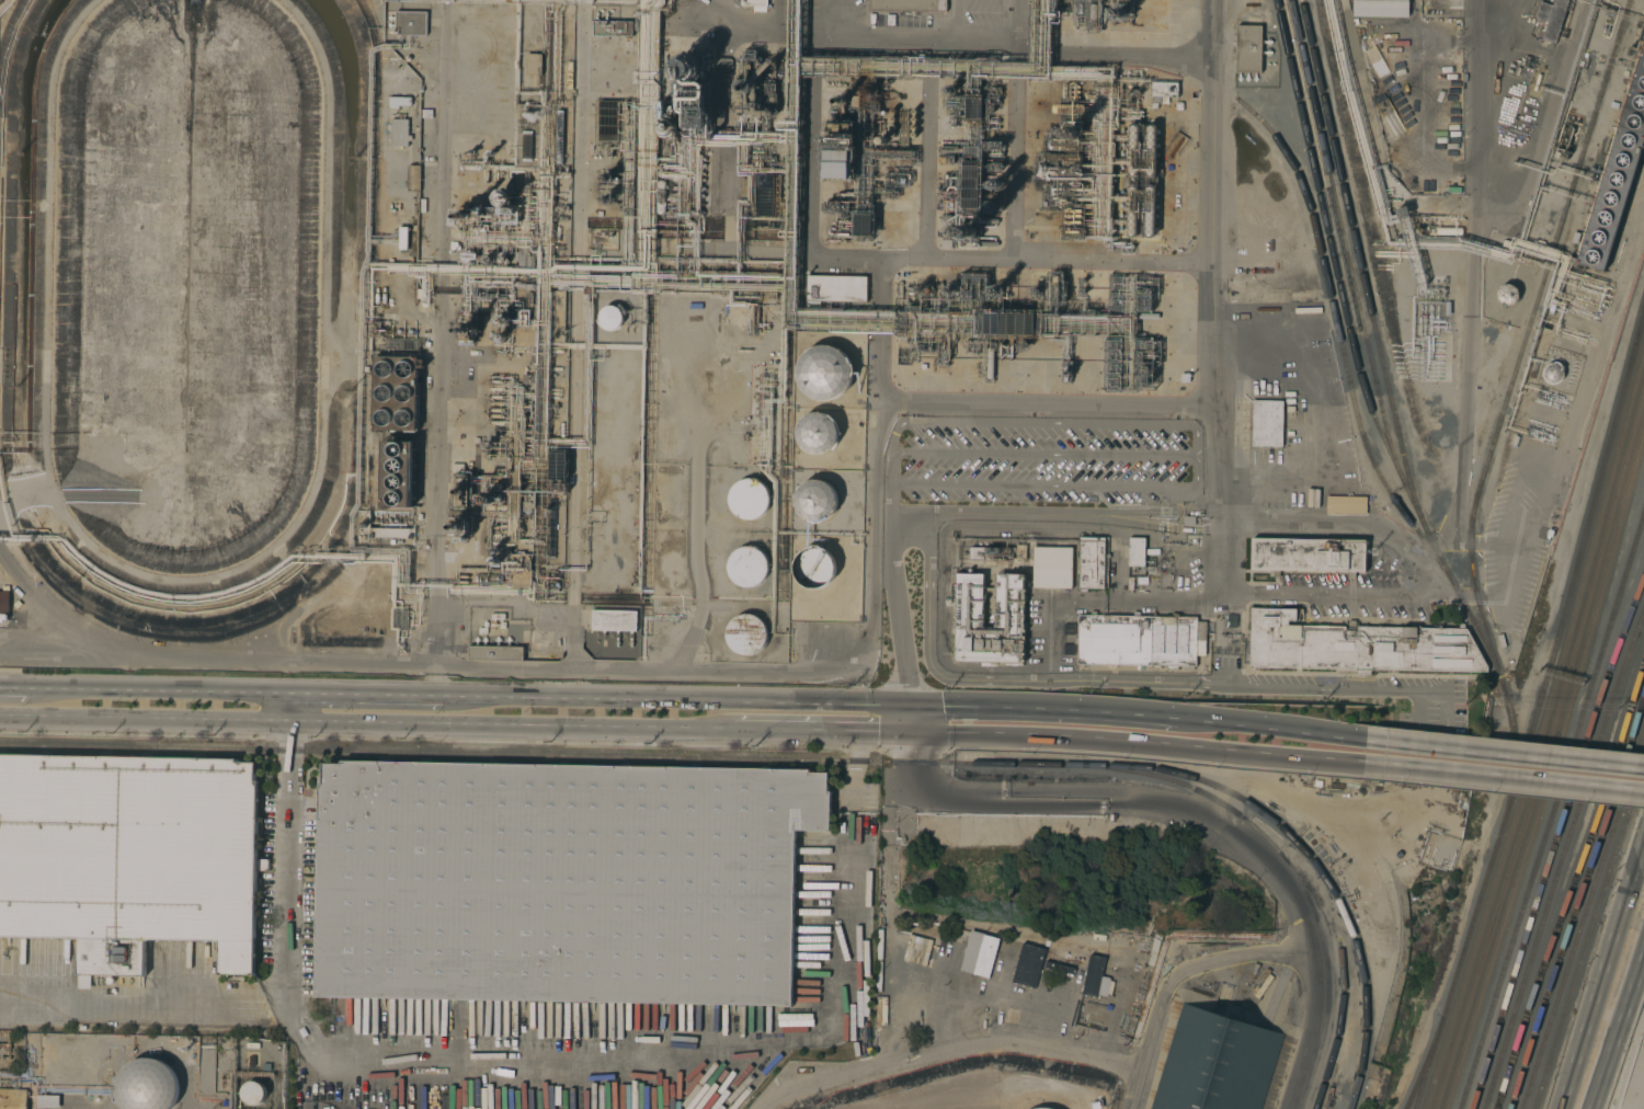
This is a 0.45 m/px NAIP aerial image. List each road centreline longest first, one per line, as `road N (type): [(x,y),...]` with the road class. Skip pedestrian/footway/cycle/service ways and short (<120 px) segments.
road 1 (primary): [(0,716),(703,730)]
road 2 (primary): [(916,733),(1111,740),(1367,763)]
road 3 (primary): [(913,708),(466,698)]
road 4 (primary): [(1367,763),(1643,791)]
road 5 (primary): [(1190,720),(913,708)]
road 6 (primary): [(1643,771),(1368,742)]
road 7 (primary): [(297,695),(26,689)]
road 8 (primary): [(703,730),(916,733)]
road 9 (primary): [(1368,742),(1190,720)]
road 10 (primary): [(466,698),(297,695)]
road 11 (primary): [(1595,1108),(1643,949)]
road 12 (primary): [(1606,958),(1560,1108)]
road 13 (primary): [(1643,839),(1606,958)]

